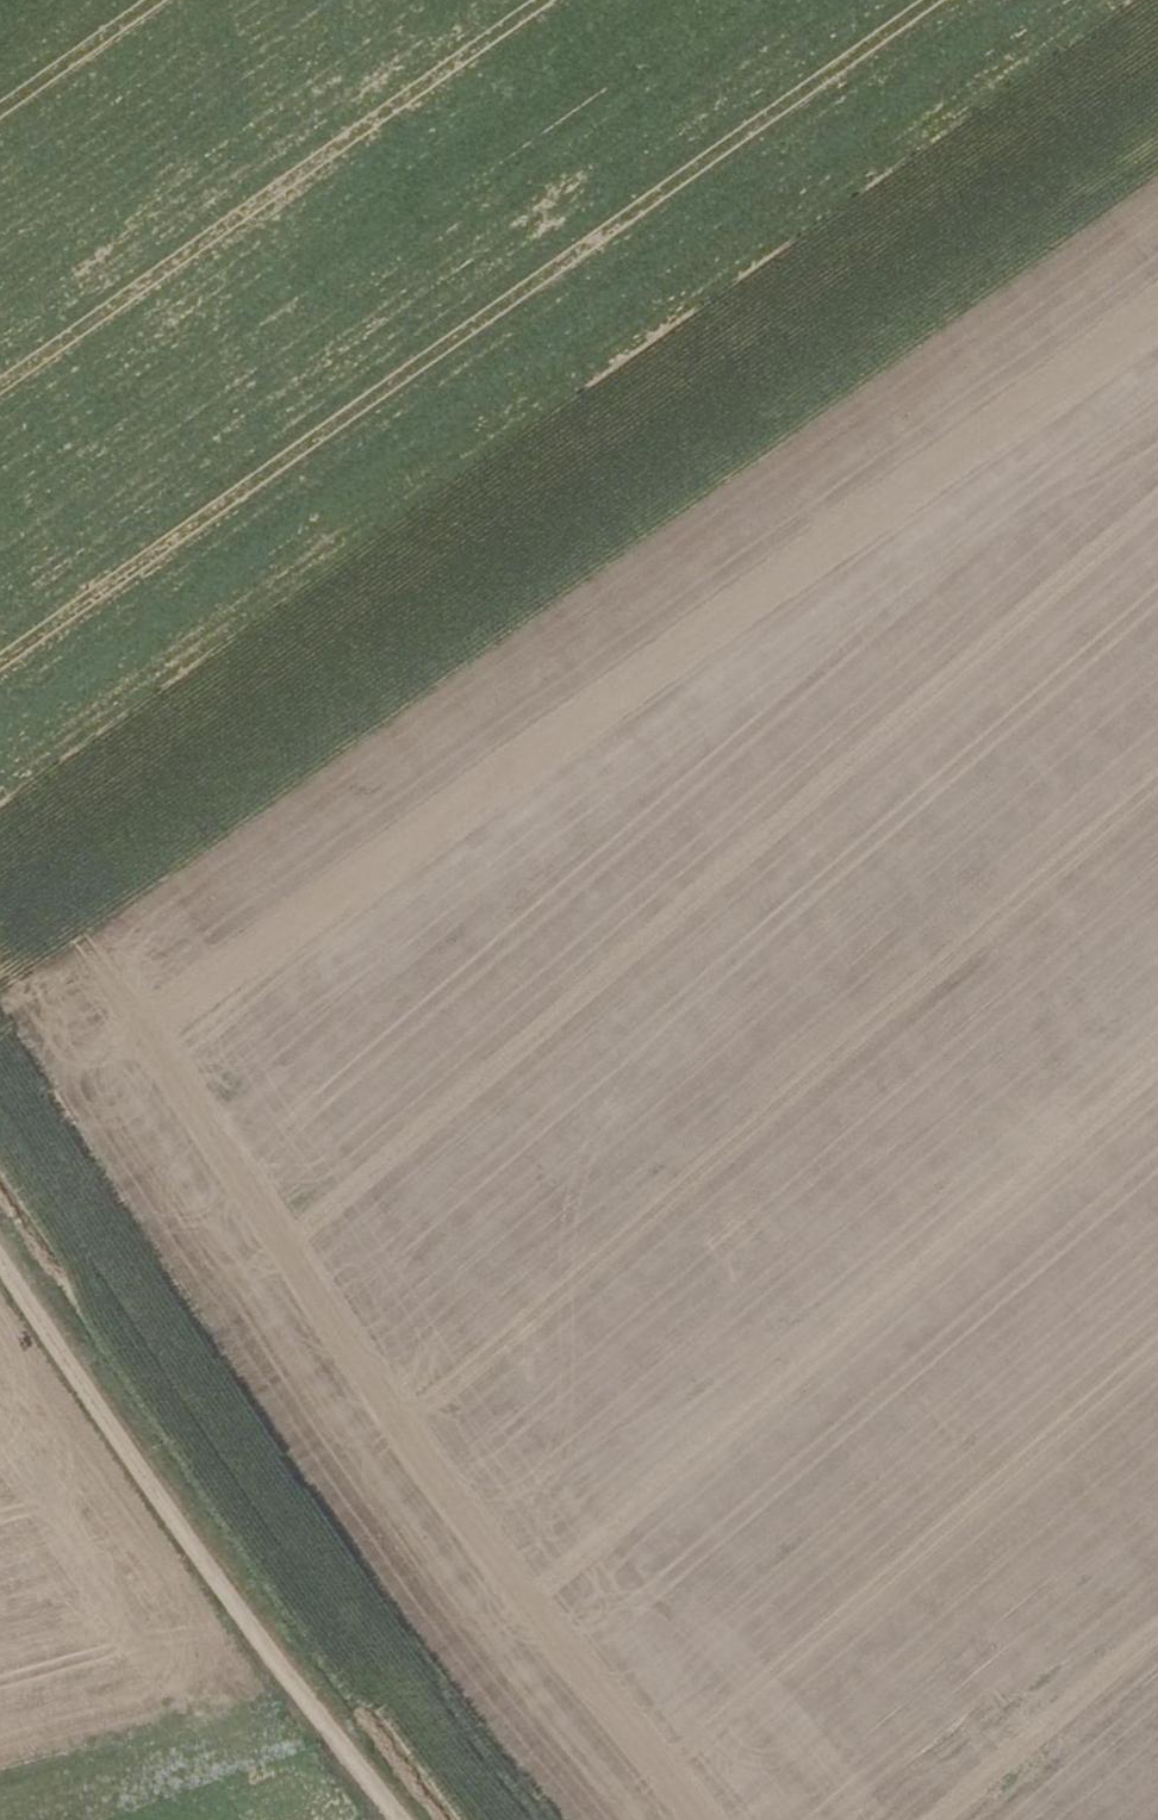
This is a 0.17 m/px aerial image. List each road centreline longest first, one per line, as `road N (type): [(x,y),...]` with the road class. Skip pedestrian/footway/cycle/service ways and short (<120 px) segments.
road 1 (track): [(0,1281),(298,1702),(395,1819)]

